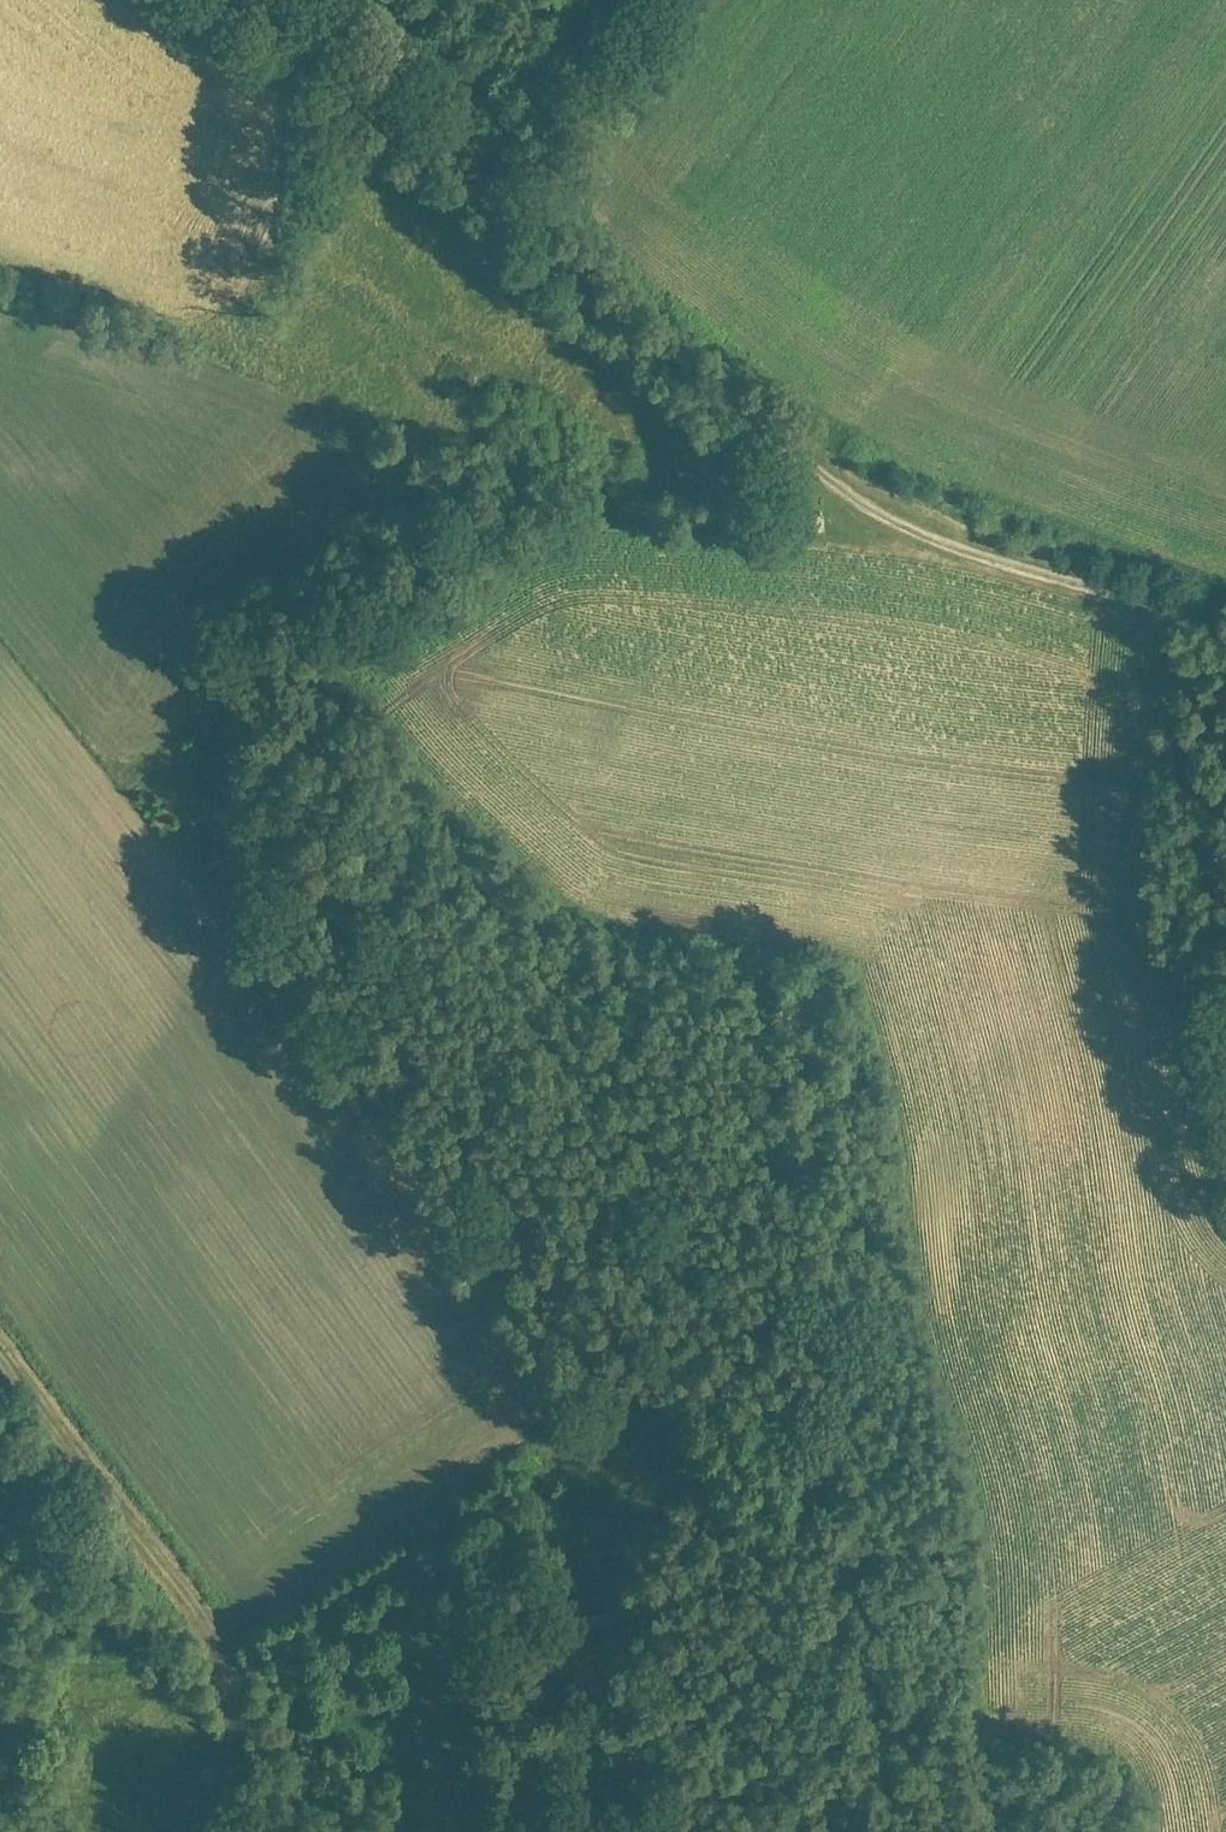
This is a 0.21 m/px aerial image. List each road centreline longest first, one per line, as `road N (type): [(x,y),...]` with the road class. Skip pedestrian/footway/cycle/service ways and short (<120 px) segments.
road 1 (track): [(267,0),(796,457),(905,530),(1225,638)]

